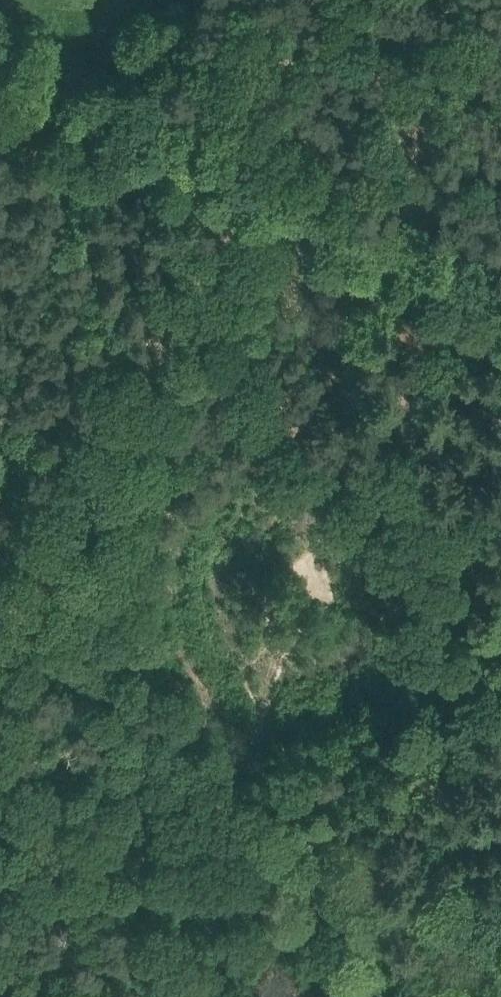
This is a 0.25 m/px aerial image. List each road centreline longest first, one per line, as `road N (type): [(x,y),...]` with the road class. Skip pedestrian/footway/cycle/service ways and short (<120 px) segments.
road 1 (unclassified): [(500,310),(0,56)]

